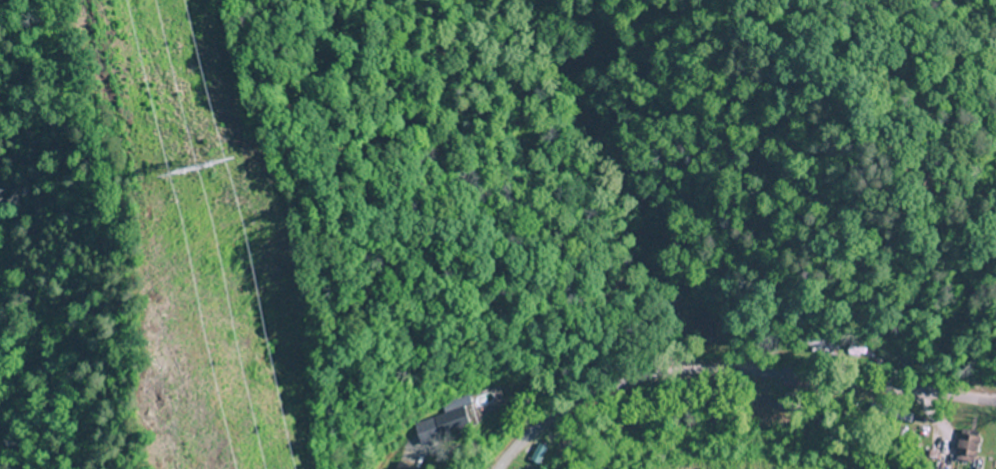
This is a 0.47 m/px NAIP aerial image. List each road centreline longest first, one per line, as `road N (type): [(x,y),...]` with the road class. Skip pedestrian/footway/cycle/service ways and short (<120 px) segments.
road 1 (residential): [(510,468),(584,396),(690,361),(745,357),(995,383)]

